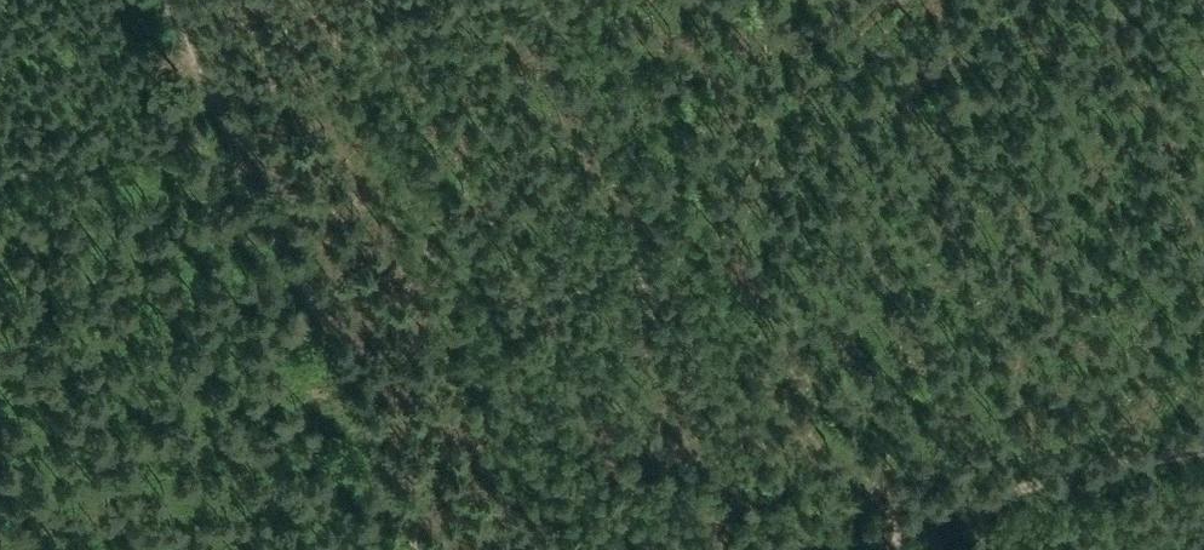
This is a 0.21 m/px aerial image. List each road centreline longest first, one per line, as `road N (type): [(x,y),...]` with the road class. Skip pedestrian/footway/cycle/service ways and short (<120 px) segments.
road 1 (track): [(414,549),(166,0)]
road 2 (track): [(1203,447),(938,509),(897,549)]

